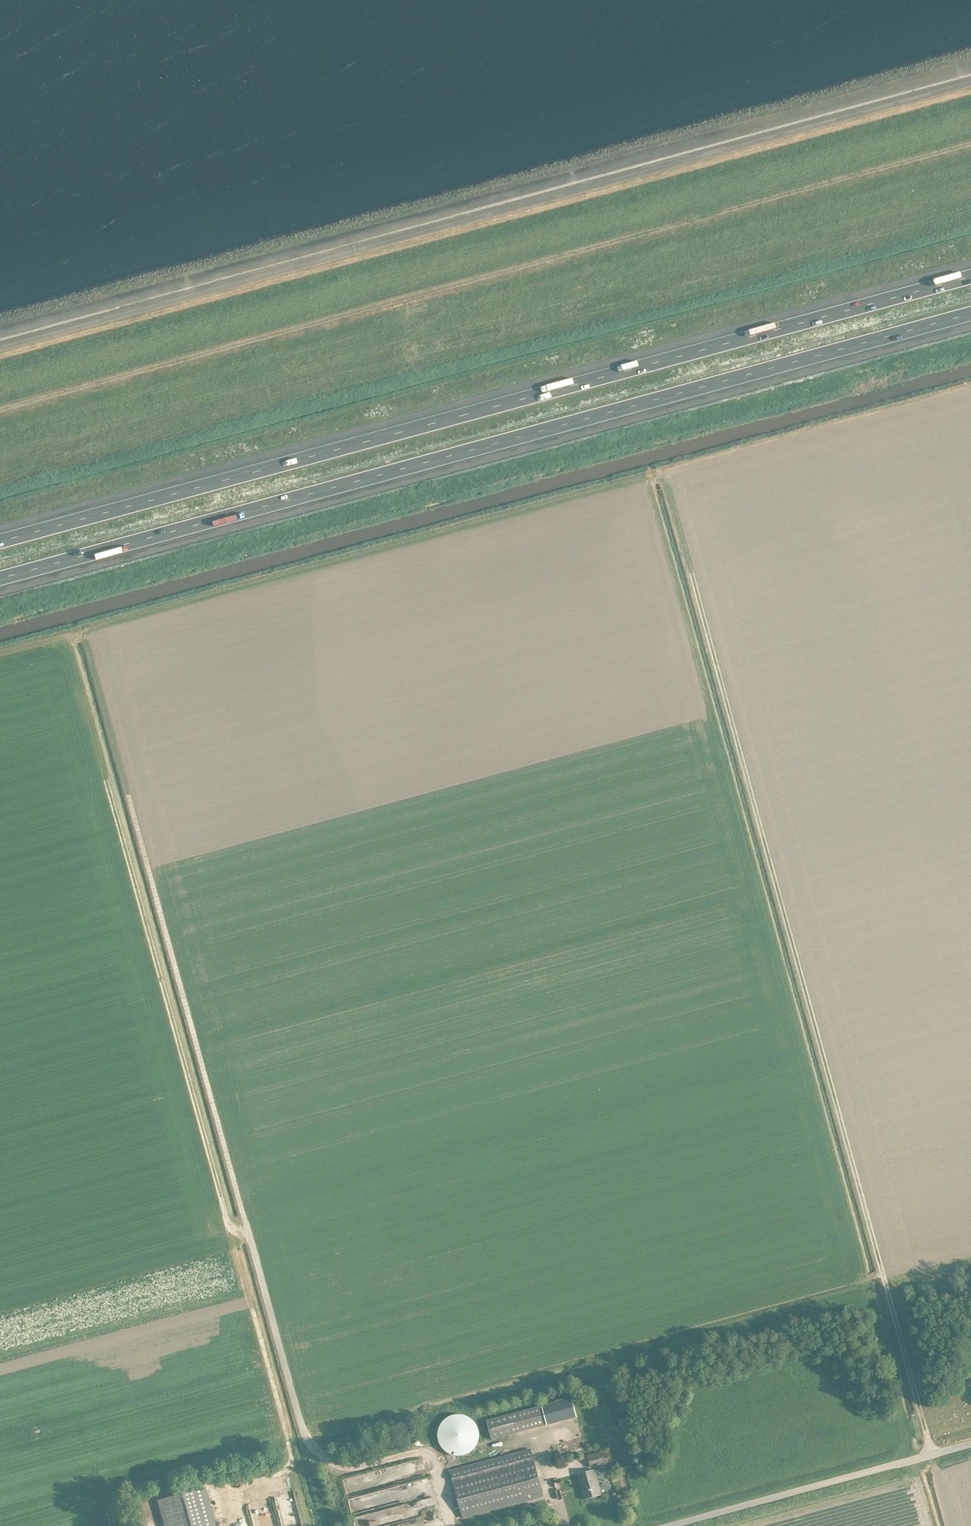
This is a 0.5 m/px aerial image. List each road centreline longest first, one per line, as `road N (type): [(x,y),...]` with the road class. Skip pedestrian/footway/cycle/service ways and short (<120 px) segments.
road 1 (track): [(0,406),(970,139)]
road 2 (motorway): [(970,274),(0,539)]
road 3 (motorway): [(0,576),(970,311)]
road 4 (unclassified): [(654,1525),(970,1437)]

